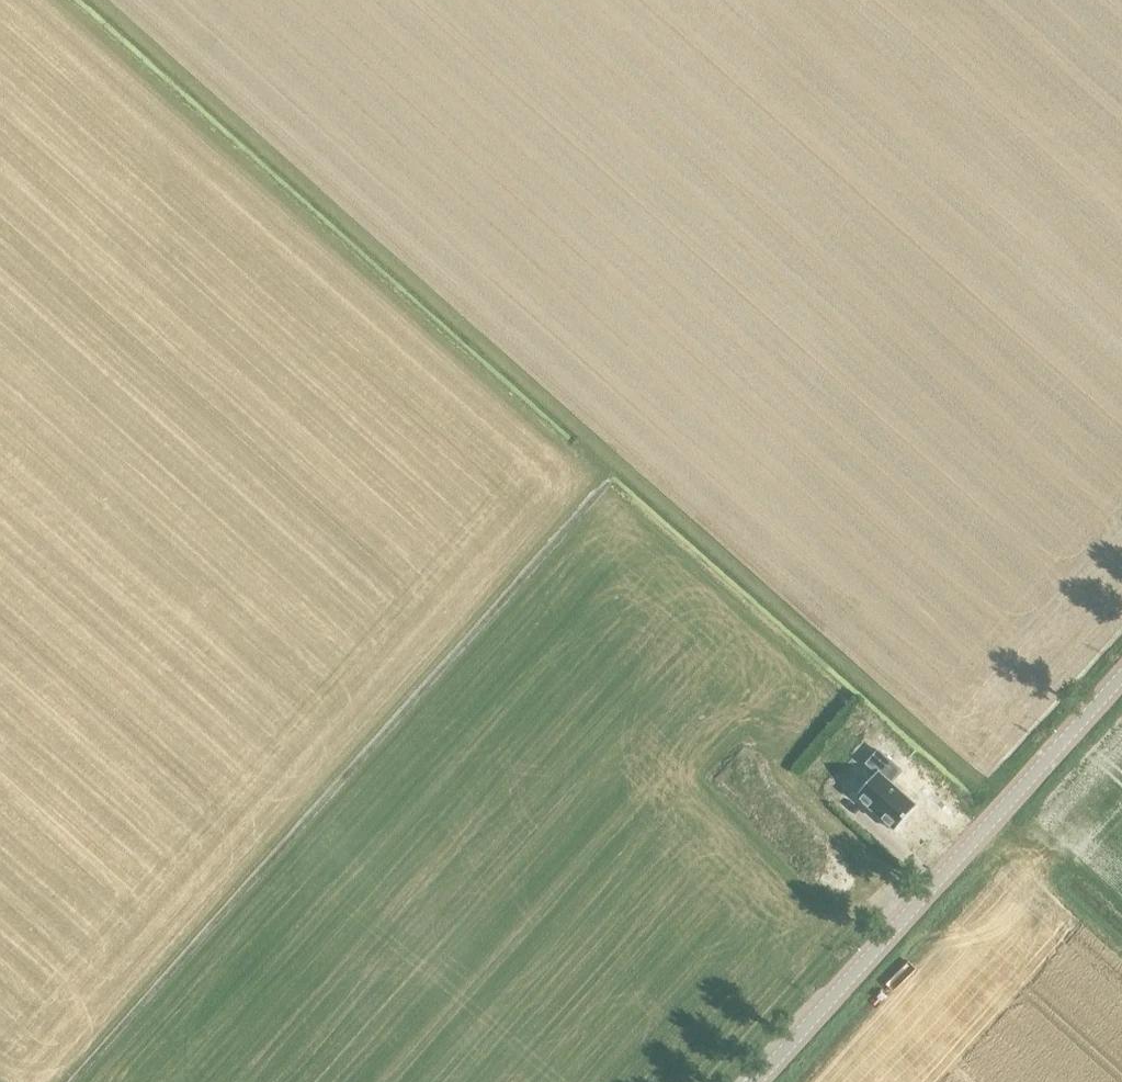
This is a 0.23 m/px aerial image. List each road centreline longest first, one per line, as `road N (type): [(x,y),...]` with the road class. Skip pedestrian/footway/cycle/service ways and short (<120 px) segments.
road 1 (unclassified): [(758,1081),(1121,680)]

